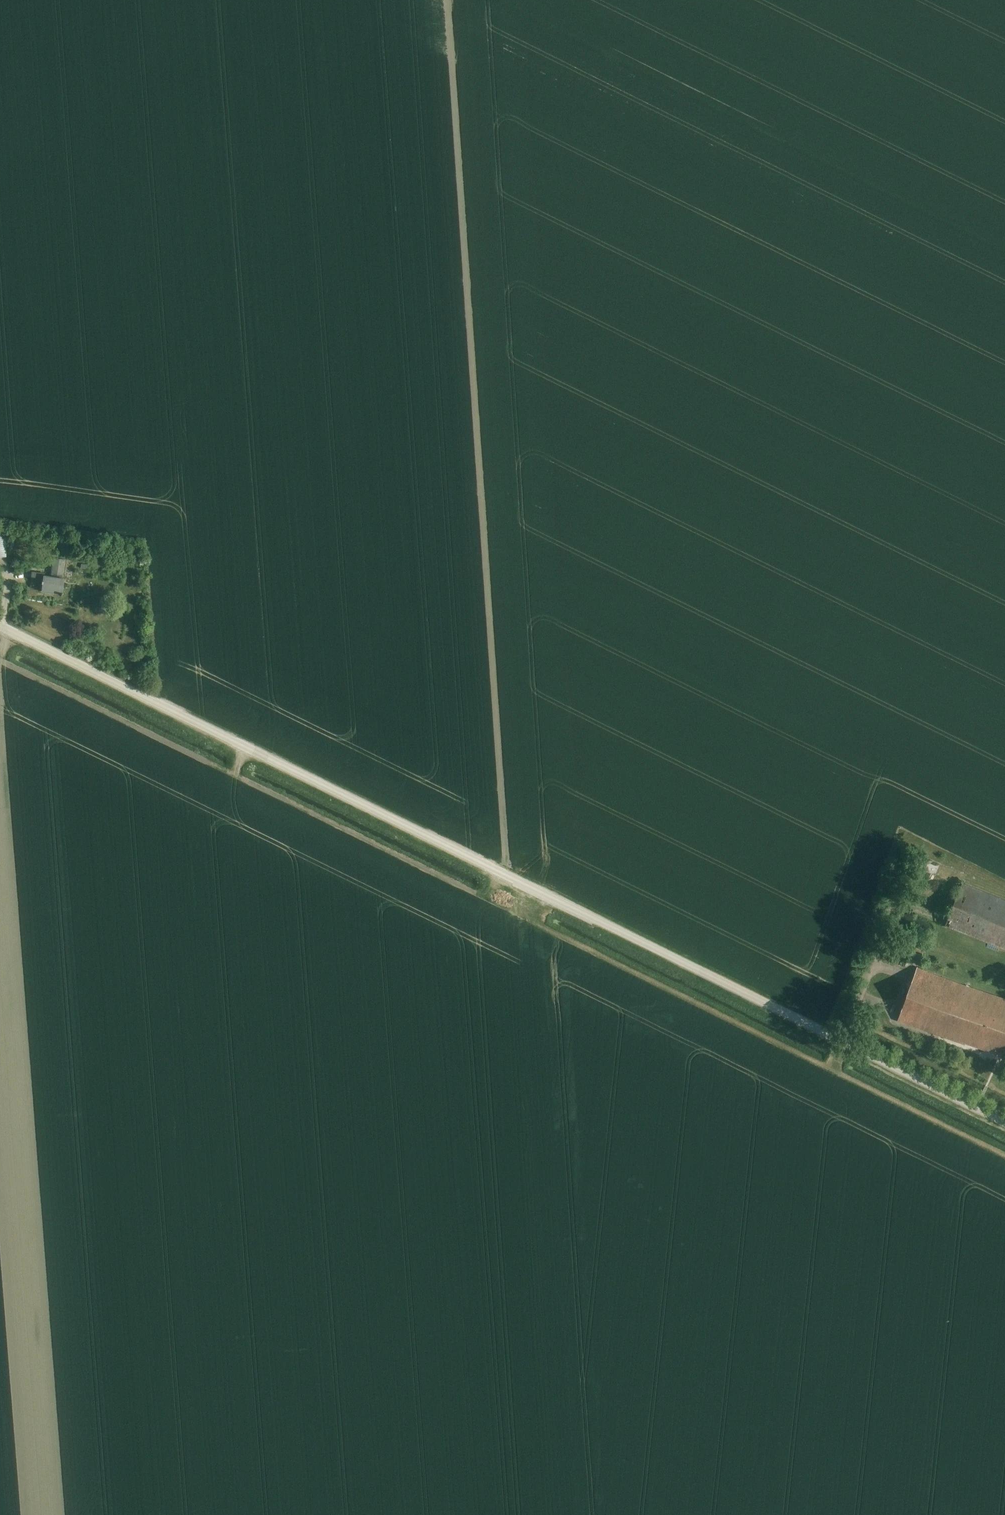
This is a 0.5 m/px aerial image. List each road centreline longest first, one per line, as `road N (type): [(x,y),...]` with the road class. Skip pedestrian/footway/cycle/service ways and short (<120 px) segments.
road 1 (unclassified): [(1004,1121),(0,626)]

